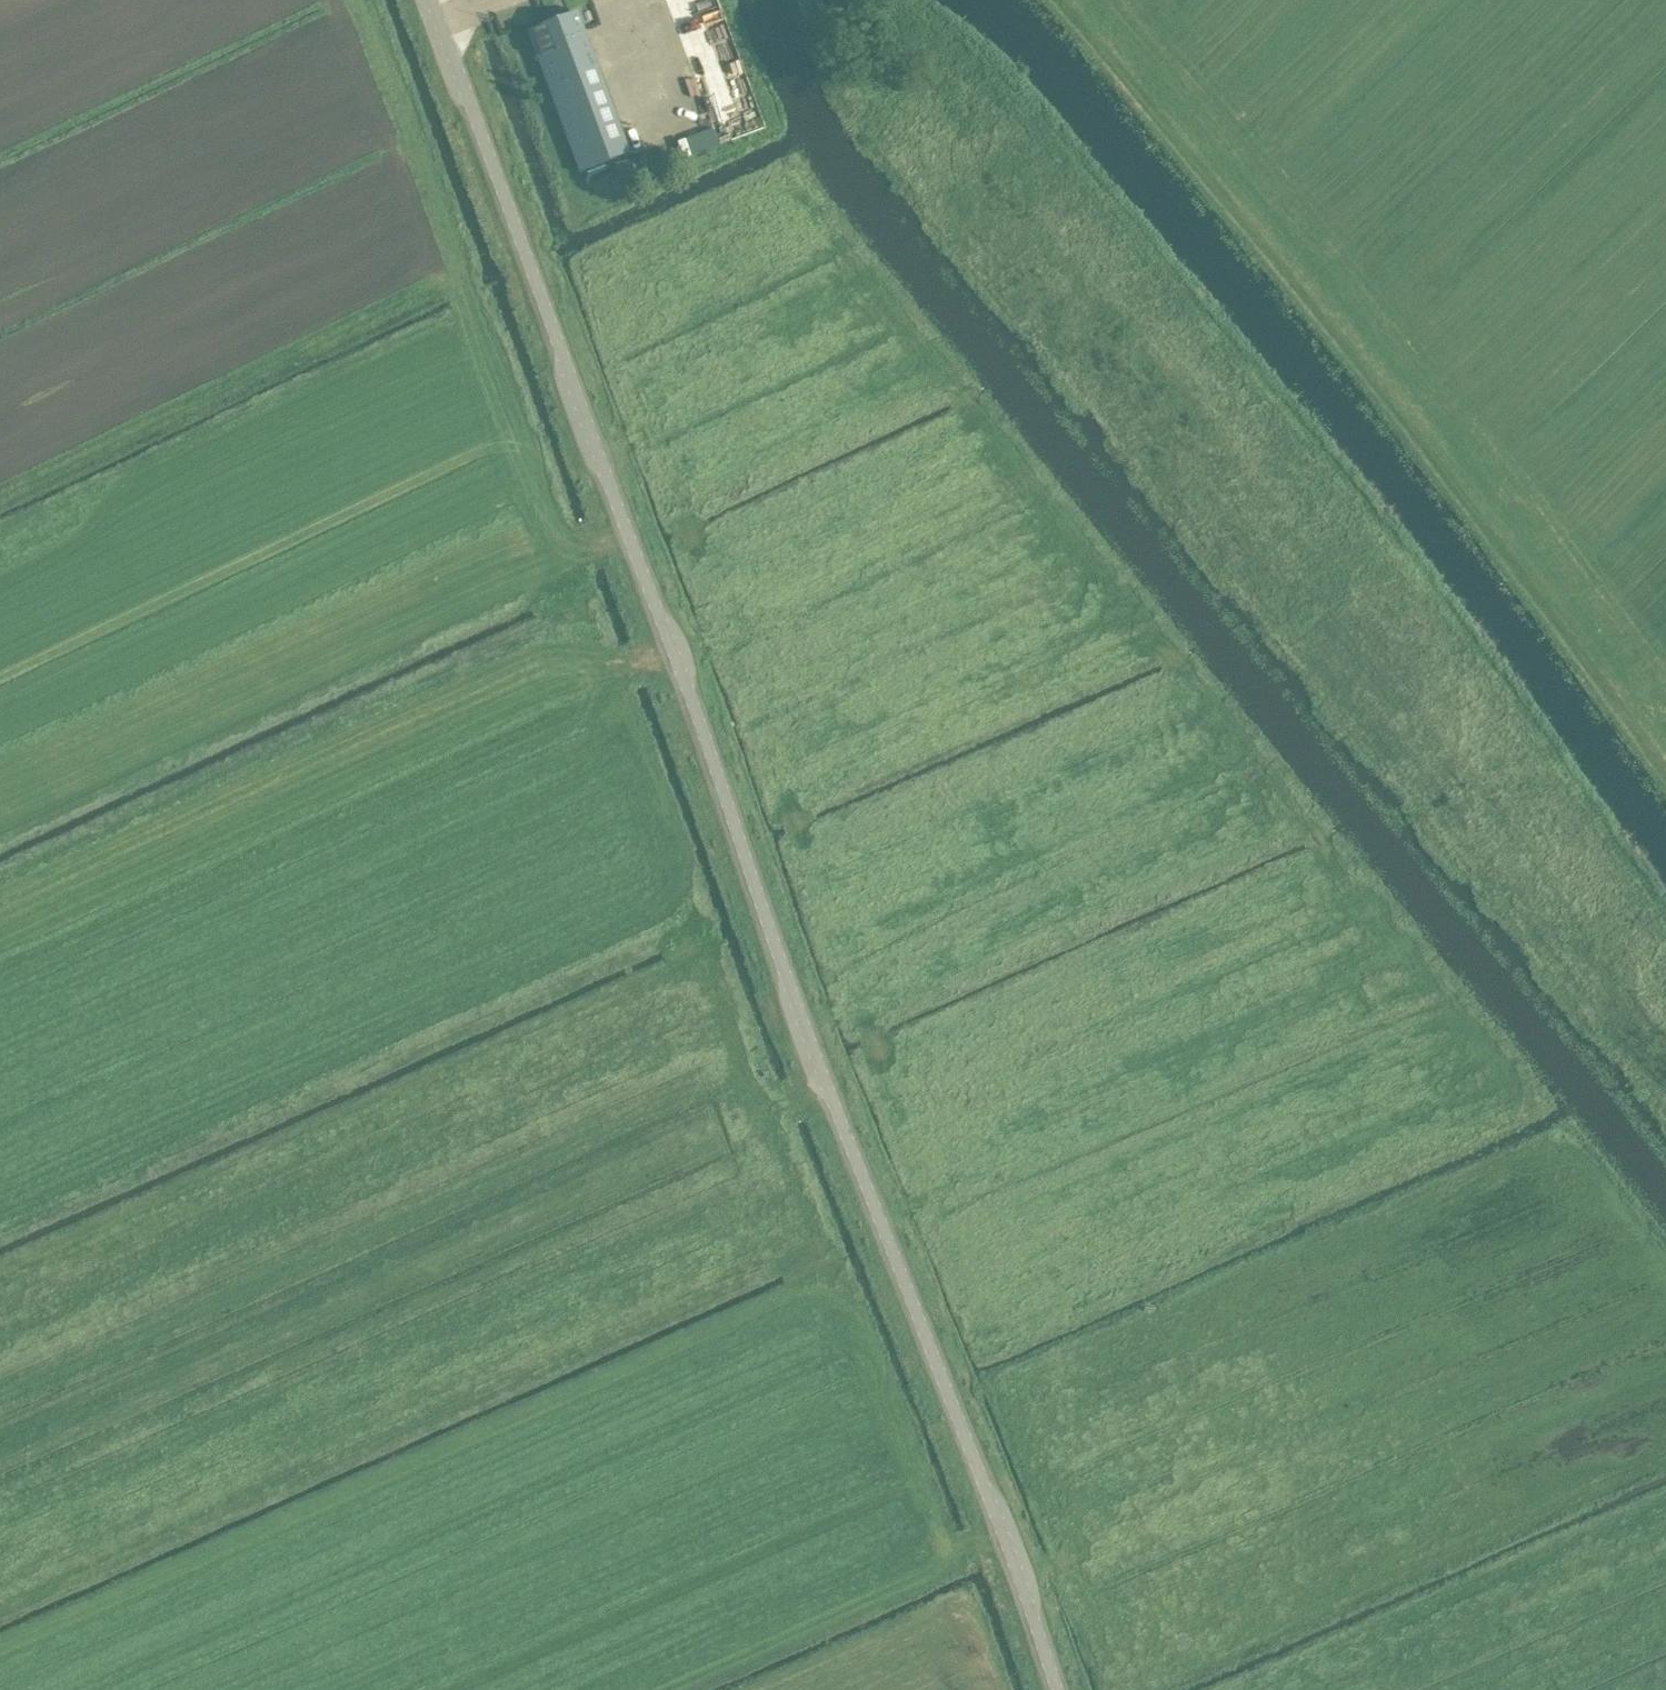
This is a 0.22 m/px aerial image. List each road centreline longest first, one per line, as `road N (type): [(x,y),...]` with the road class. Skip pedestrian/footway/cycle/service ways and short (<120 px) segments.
road 1 (unclassified): [(1054,1689),(431,0)]

